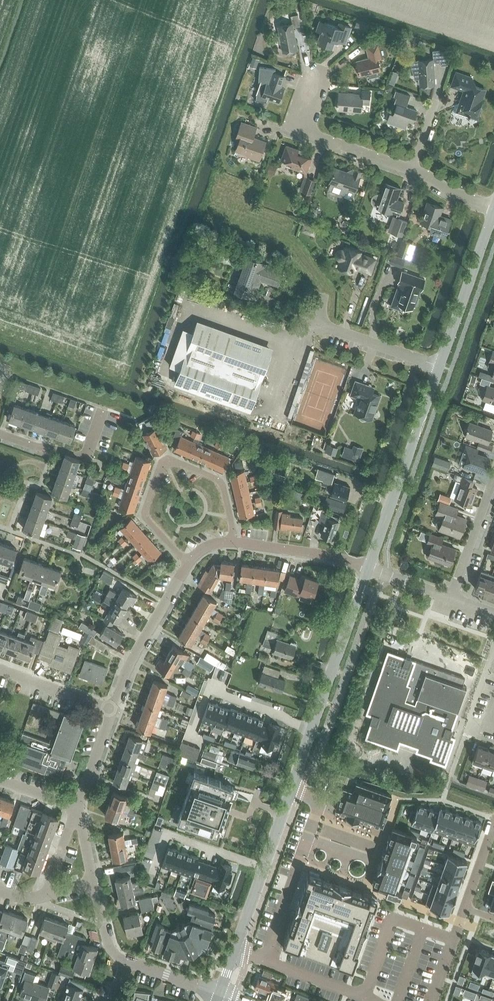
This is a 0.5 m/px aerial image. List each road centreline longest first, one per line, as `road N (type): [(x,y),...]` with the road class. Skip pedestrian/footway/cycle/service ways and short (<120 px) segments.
road 1 (residential): [(233,543),(220,483),(166,463),(145,513),(188,566)]
road 2 (tertiary): [(292,789),(369,568)]
road 3 (tertiary): [(369,568),(440,367)]
road 4 (residential): [(267,960),(321,799),(292,789)]
road 5 (residential): [(414,170),(299,130),(317,79)]
road 6 (tertiary): [(440,367),(493,213)]
road 7 (residential): [(188,566),(112,709)]
road 8 (residential): [(369,568),(233,543)]
road 9 (residential): [(317,325),(440,367)]
road 10 (residential): [(493,481),(452,598)]

